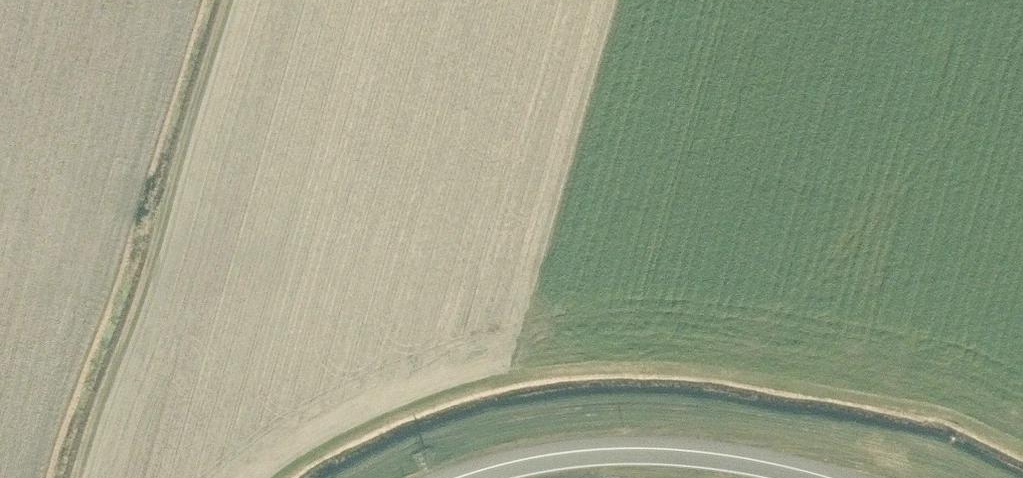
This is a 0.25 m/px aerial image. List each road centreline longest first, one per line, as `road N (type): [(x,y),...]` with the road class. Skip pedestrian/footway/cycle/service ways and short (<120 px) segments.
road 1 (motorway): [(814,477),(751,464),(621,454),(475,477)]

